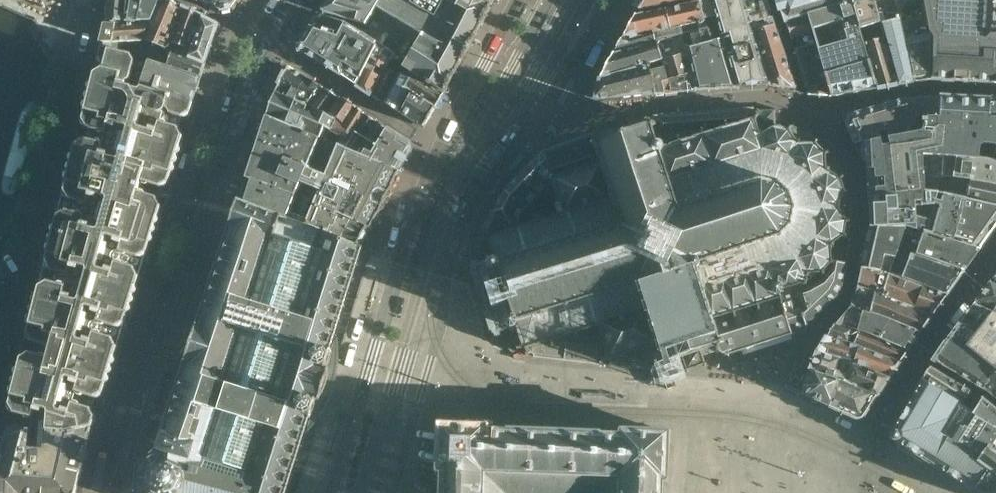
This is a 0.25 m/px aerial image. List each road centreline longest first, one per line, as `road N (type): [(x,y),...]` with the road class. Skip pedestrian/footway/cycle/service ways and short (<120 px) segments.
road 1 (tertiary): [(519,0),(422,195),(332,492)]
road 2 (residential): [(290,0),(249,76),(115,492)]
road 3 (residential): [(0,369),(95,0)]

